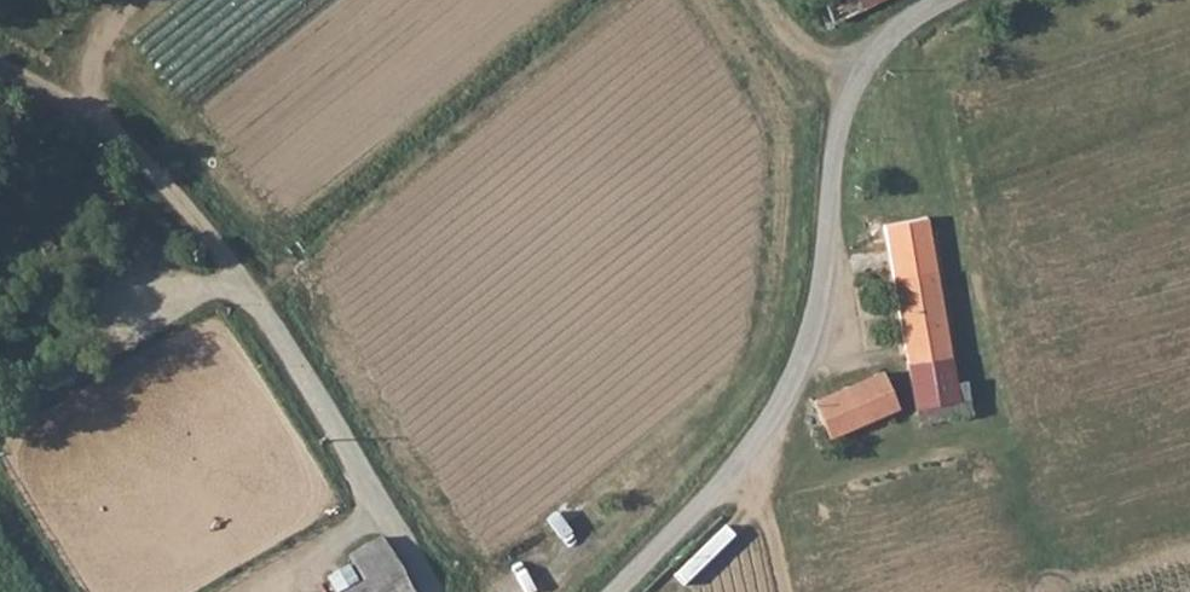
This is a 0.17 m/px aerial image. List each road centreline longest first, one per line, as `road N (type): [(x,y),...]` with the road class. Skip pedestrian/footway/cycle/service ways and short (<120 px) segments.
road 1 (unclassified): [(615,591),(766,428),(812,328),(841,103),(861,61),(896,27),(946,0)]
road 2 (track): [(0,71),(39,88),(129,154),(199,230),(285,352),(427,591)]
road 3 (track): [(129,154),(110,122),(93,59),(103,22),(126,0)]

